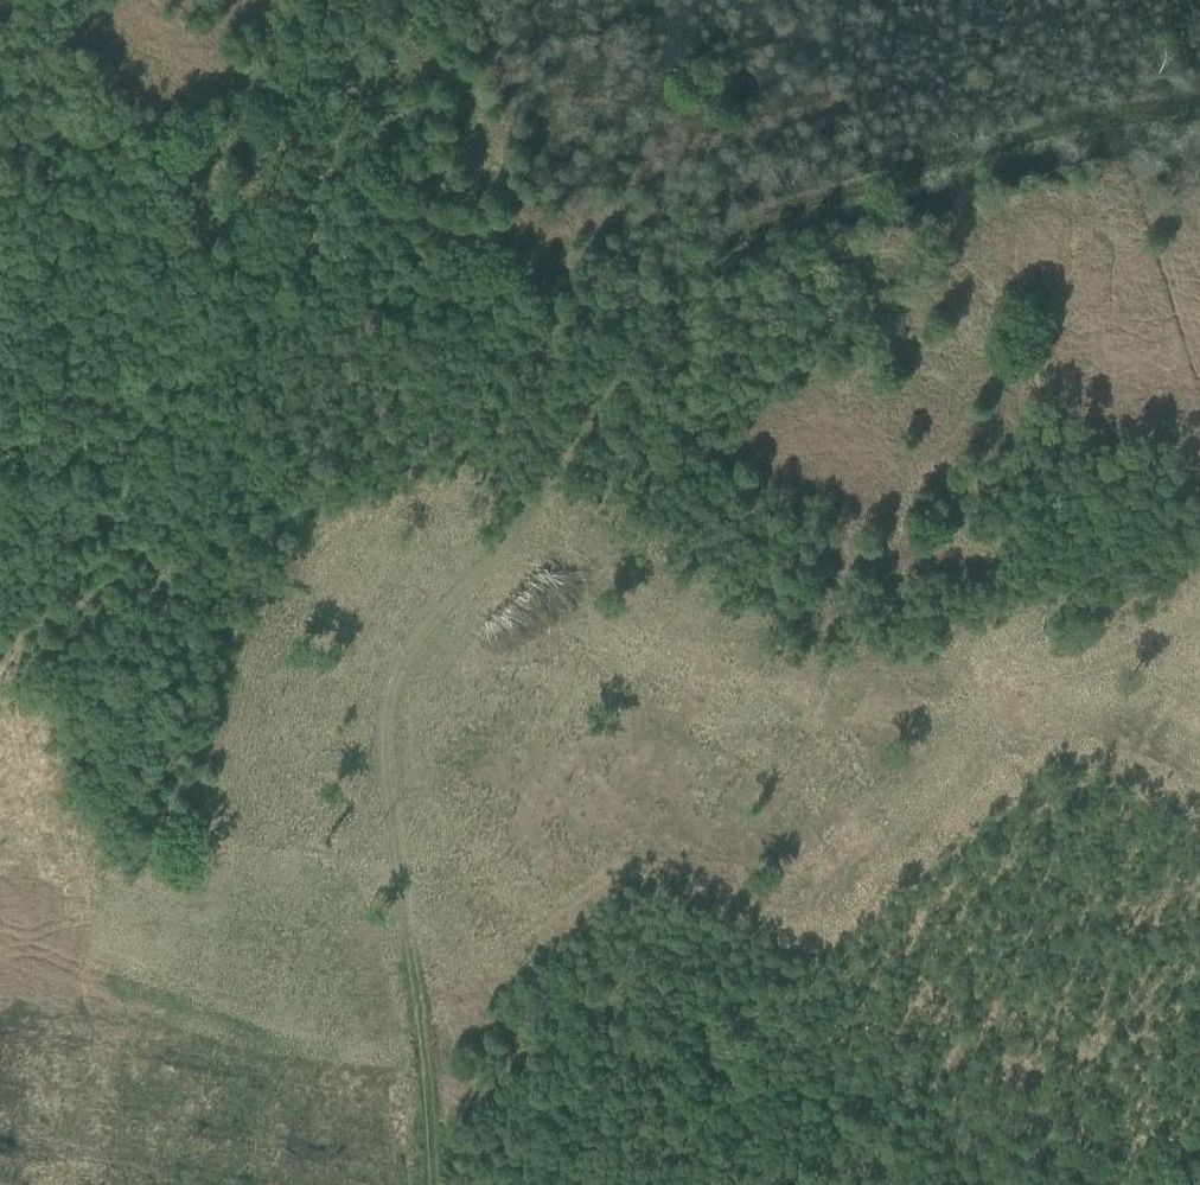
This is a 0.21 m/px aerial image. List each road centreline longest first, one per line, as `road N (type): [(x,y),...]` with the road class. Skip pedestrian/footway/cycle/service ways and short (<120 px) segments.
road 1 (track): [(434,1184),(387,762),(389,700),(407,660),(537,503),(718,243),(765,218),(1008,145),(1122,117),(1199,113)]

